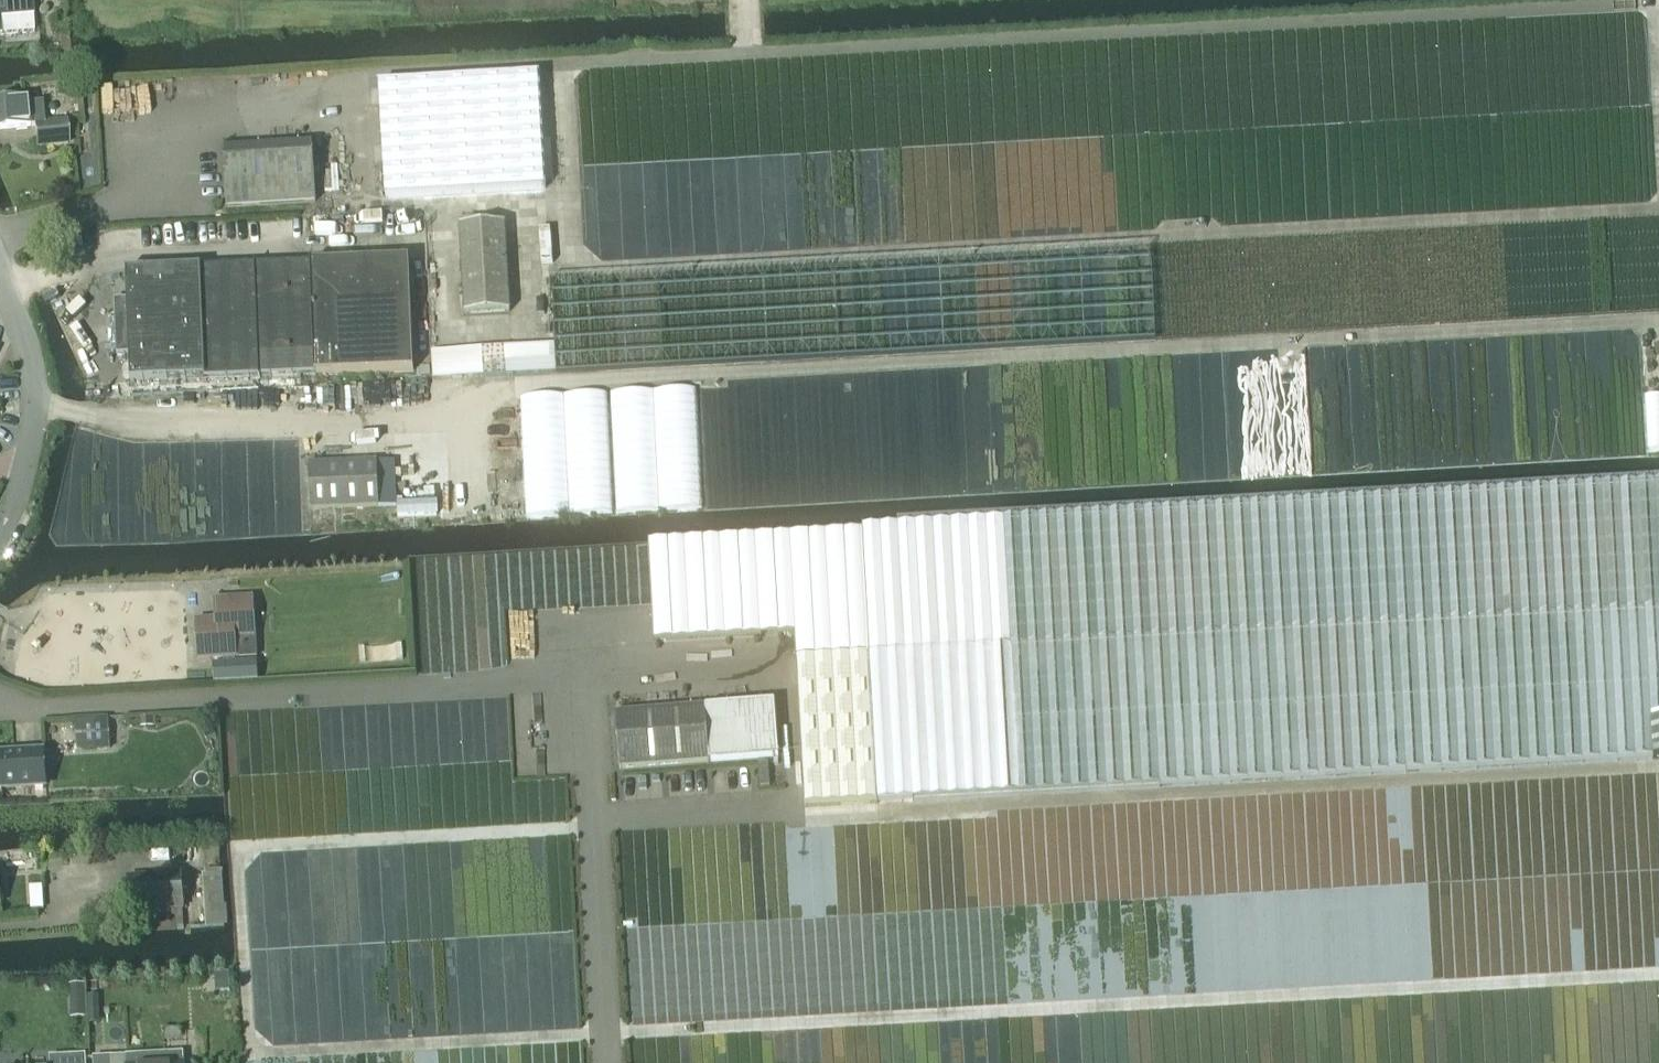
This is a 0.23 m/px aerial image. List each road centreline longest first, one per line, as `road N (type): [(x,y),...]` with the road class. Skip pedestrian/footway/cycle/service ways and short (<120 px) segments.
road 1 (track): [(510,382),(1658,317)]
road 2 (track): [(1658,3),(560,64)]
road 3 (track): [(1658,975),(607,1033)]
road 4 (track): [(595,827),(238,850),(250,1053),(607,1033)]
road 5 (track): [(792,805),(807,817),(1658,767)]
road 6 (residential): [(23,465),(33,373),(0,279)]

